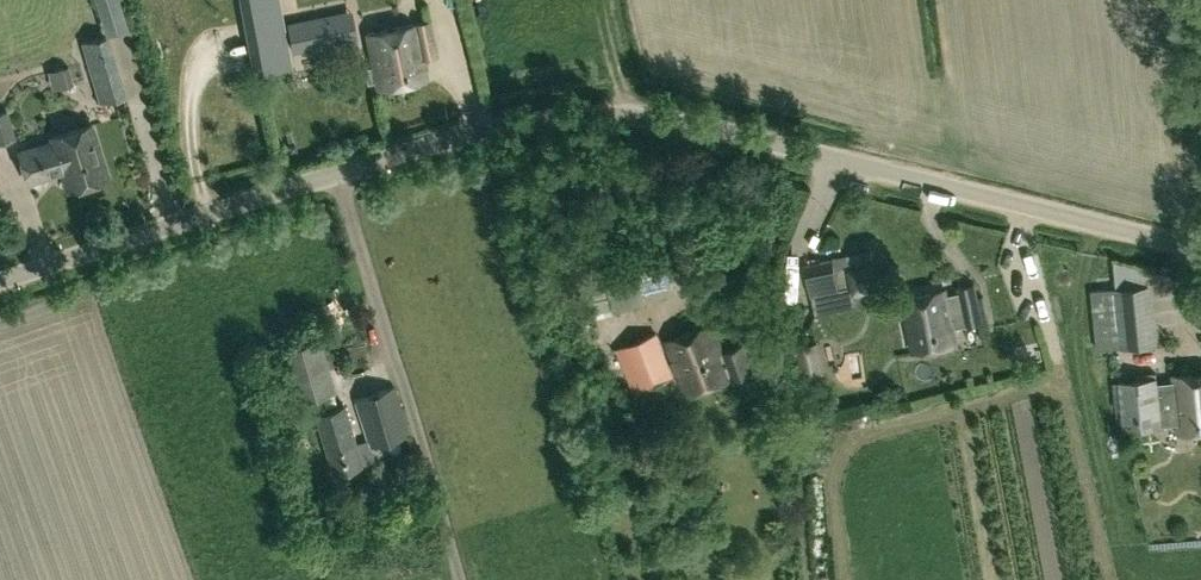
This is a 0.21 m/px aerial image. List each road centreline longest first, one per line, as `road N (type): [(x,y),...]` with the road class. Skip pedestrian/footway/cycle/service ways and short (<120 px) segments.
road 1 (tertiary): [(1200,254),(768,136),(619,105),(475,133),(336,173)]
road 2 (track): [(458,579),(336,173)]
road 3 (tertiary): [(0,284),(336,173)]

